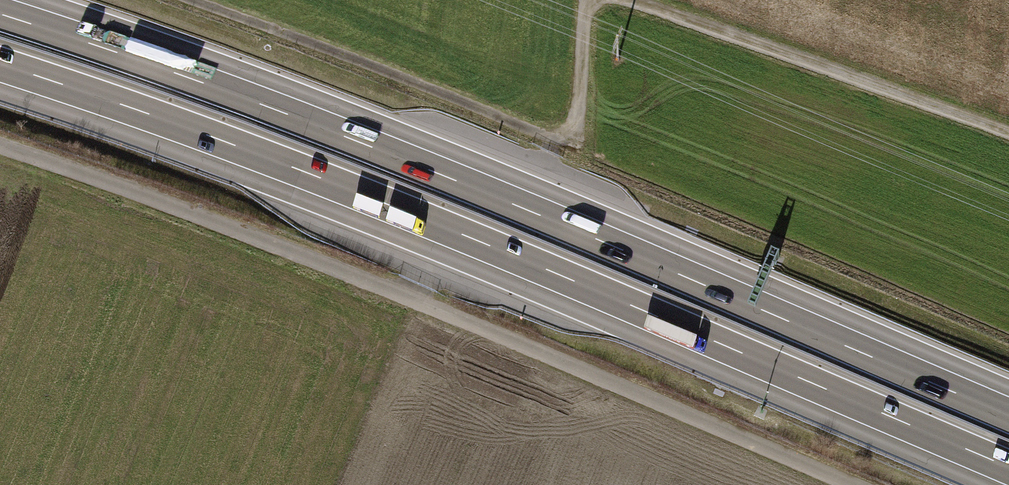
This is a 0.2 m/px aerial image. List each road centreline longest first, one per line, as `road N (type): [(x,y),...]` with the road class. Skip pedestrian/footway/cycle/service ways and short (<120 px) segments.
road 1 (motorway): [(0,65),(476,240),(1008,467)]
road 2 (motorway): [(1008,414),(367,145),(0,14)]
road 3 (track): [(852,484),(198,219),(0,153)]
road 4 (track): [(587,0),(581,112),(566,137),(193,0)]
road 5 (track): [(1008,137),(615,0)]

